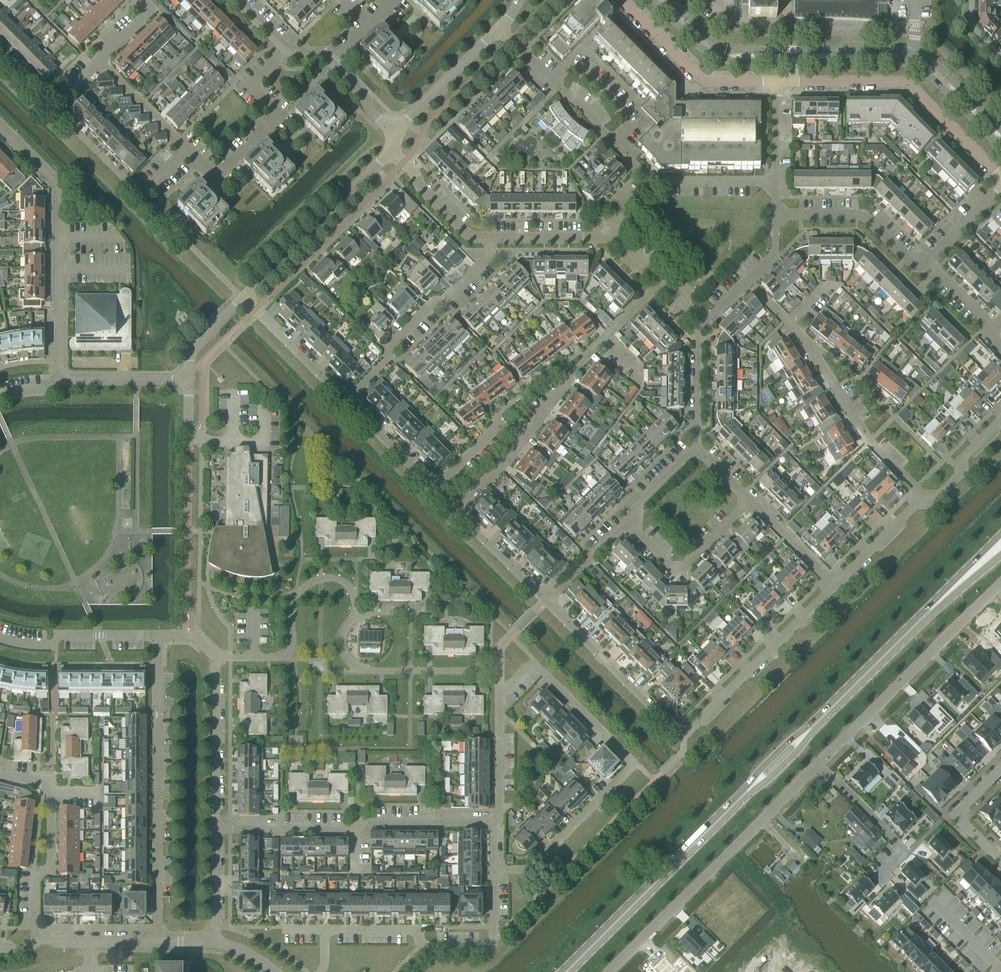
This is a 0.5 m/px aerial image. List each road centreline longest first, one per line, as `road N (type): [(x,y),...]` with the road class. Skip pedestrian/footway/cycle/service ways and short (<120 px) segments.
road 1 (secondary): [(986,559),(564,971)]
road 2 (residential): [(500,695),(499,671),(353,668),(342,647),(354,596),(332,577),(297,593),(290,655),(216,657)]
road 3 (residential): [(495,869),(528,868),(635,763),(534,663),(500,695)]
road 4 (residential): [(287,50),(256,85),(275,119),(217,175),(100,62)]
road 5 (residential): [(161,943),(157,636)]
road 6 (residential): [(609,971),(818,763)]
road 7 (tertiary): [(653,0),(700,48),(726,61),(911,64)]
road 8 (residential): [(217,828),(496,822)]
road 9 (residential): [(61,378),(61,193),(0,126)]
road 10 (residential): [(1000,179),(904,83),(776,82)]
road 11 (tertiary): [(914,51),(733,49),(713,41),(671,0)]
road 12 (residential): [(818,763),(1000,582)]
road 13 (residential): [(495,869),(495,939),(483,947),(425,948),(416,929),(325,929)]
road 14 (residential): [(346,400),(389,347),(488,256),(490,237)]
road 15 (residential): [(925,496),(873,446),(788,323)]
road 16 (residential): [(37,941),(37,879),(51,863),(53,792),(42,781),(0,773)]
road 17 (residential): [(684,731),(833,586)]
road 18 (residential): [(243,299),(389,154)]
road 19 (residential): [(524,439),(604,337),(641,388)]
road 20 (residential): [(684,731),(547,601)]
road 21 (residential): [(776,82),(701,79),(622,0)]
road 22 (residential): [(651,181),(523,51)]
road 23 (residential): [(928,261),(912,264),(863,217),(775,214)]
road 24 (residential): [(217,828),(216,657)]
road 25 (residential): [(628,524),(677,572),(750,501)]
road 26 (residential): [(818,763),(906,851),(877,880)]
road 27 (residential): [(157,636),(47,645),(0,638)]
road 28 (residential): [(397,137),(501,28)]
road 29 (residential): [(346,400),(243,299)]
road 30 (residential): [(775,214),(773,256),(712,317),(697,317)]
road 31 (residential): [(389,154),(463,229),(490,237)]
road 32 (residential): [(696,448),(697,317)]
road 33 (residential): [(547,601),(454,511)]
road 34 (residential): [(833,586),(925,496)]
road 35 (residential): [(697,317),(607,226)]
road 36 (residential): [(500,695),(496,822)]
road 37 (residential): [(61,378),(188,381)]
road 38 (residential): [(433,490),(346,400)]
road 39 (residential): [(775,181),(651,181)]
road 40 (tertiary): [(911,64),(1000,148)]
road 41 (residential): [(1000,769),(960,814),(1000,861)]
road 42 (residential): [(490,237),(594,237),(607,226)]

